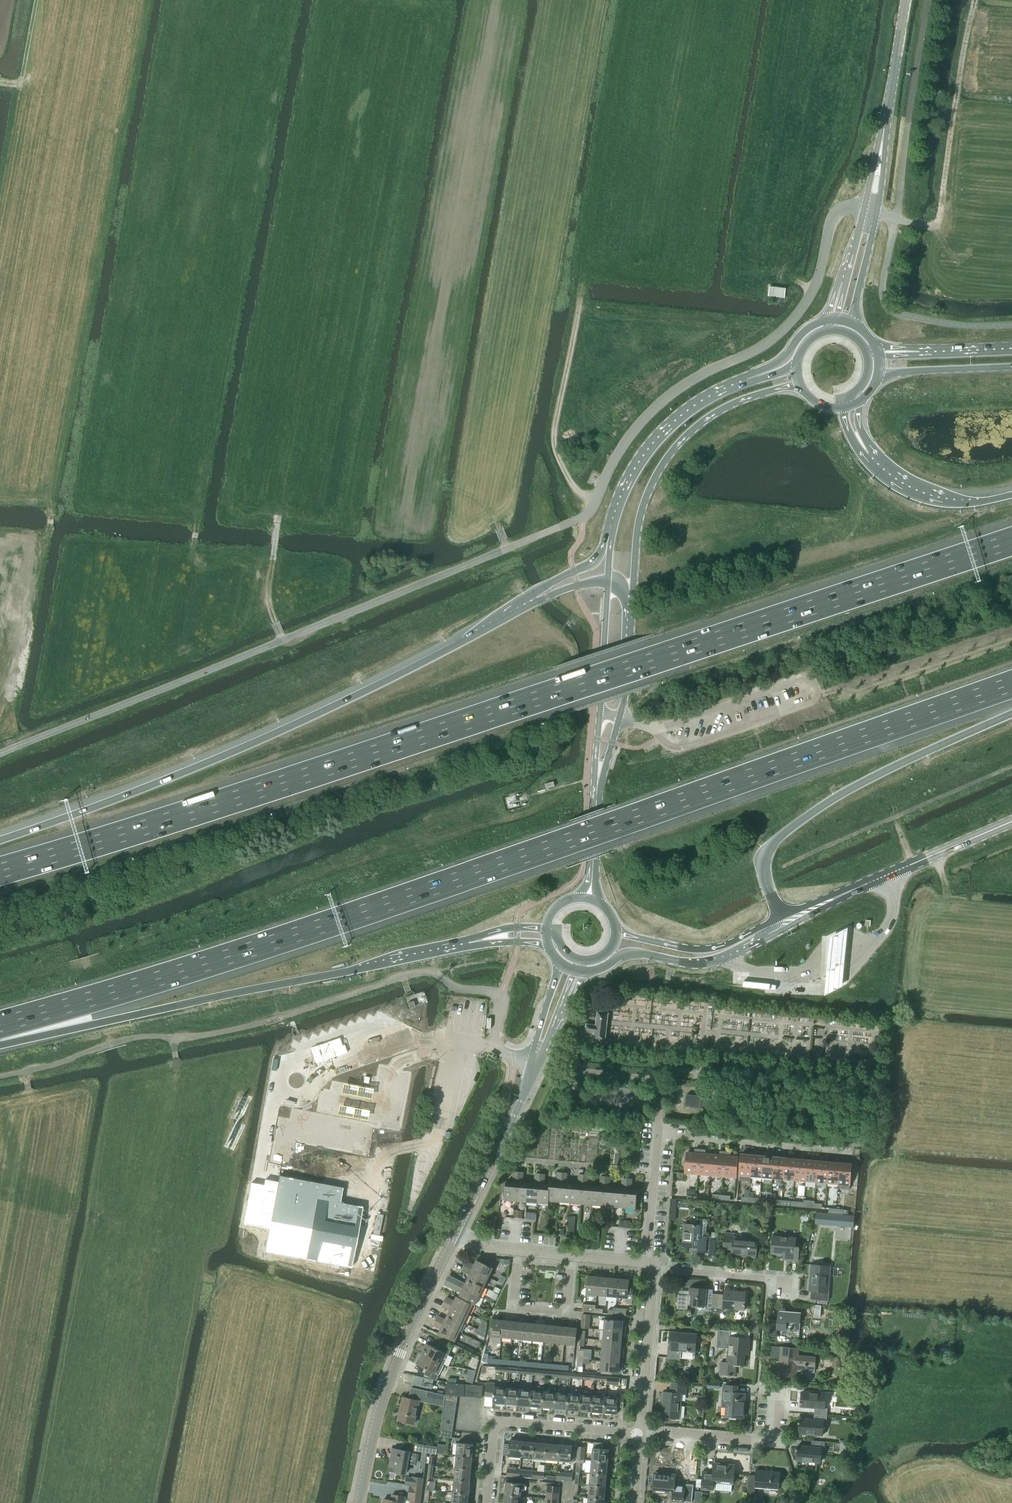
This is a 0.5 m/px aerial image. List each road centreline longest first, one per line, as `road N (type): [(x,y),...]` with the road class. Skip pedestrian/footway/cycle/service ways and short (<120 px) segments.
road 1 (motorway): [(0,1025),(340,920),(1011,684)]
road 2 (unclassified): [(0,754),(585,517),(648,415),(787,326),(816,283),(833,218),(863,210)]
road 3 (motorway): [(1011,542),(0,872)]
road 4 (track): [(283,639),(268,605),(275,532),(377,0)]
road 5 (motorway): [(536,602),(218,758),(0,840)]
road 6 (motorway): [(0,1033),(94,1025),(468,943)]
road 7 (motorway): [(778,918),(762,865),(770,845),(871,777),(1011,714)]
road 8 (secondary): [(633,601),(644,504),(680,443),(744,400),(801,388)]
road 9 (tertiary): [(359,1502),(382,1397),(454,1235)]
road 10 (track): [(895,219),(933,227),(939,220),(974,0)]
road 11 (track): [(596,501),(571,482),(554,440),(582,284)]
road 12 (secondary): [(747,379),(691,407),(644,452),(617,503),(608,545)]
road 13 (residential): [(486,1502),(499,1421),(640,1431)]
road 14 (secondary): [(608,581),(598,783)]
road 15 (tertiary): [(454,1235),(535,1064)]
road 16 (secondary): [(588,972),(633,953),(712,962),(767,939)]
road 17 (secondary): [(598,783),(625,692),(633,601)]
road 18 (residential): [(640,1431),(771,1443),(775,1391)]
road 19 (secondary): [(778,918),(705,949),(615,929)]
road 20 (secondary): [(1011,822),(859,887)]
road 21 (residential): [(640,1431),(655,1269)]
road 22 (motorway): [(1011,496),(932,502),(894,485),(865,457)]
road 23 (residential): [(517,1252),(517,1309),(565,1311),(573,1256)]
road 24 (residential): [(645,1263),(657,1116)]
road 25 (residential): [(655,1269),(780,1279),(779,1294)]
road 26 (secondary): [(877,380),(1011,367)]
road 27 (secondary): [(1011,349),(878,352)]

